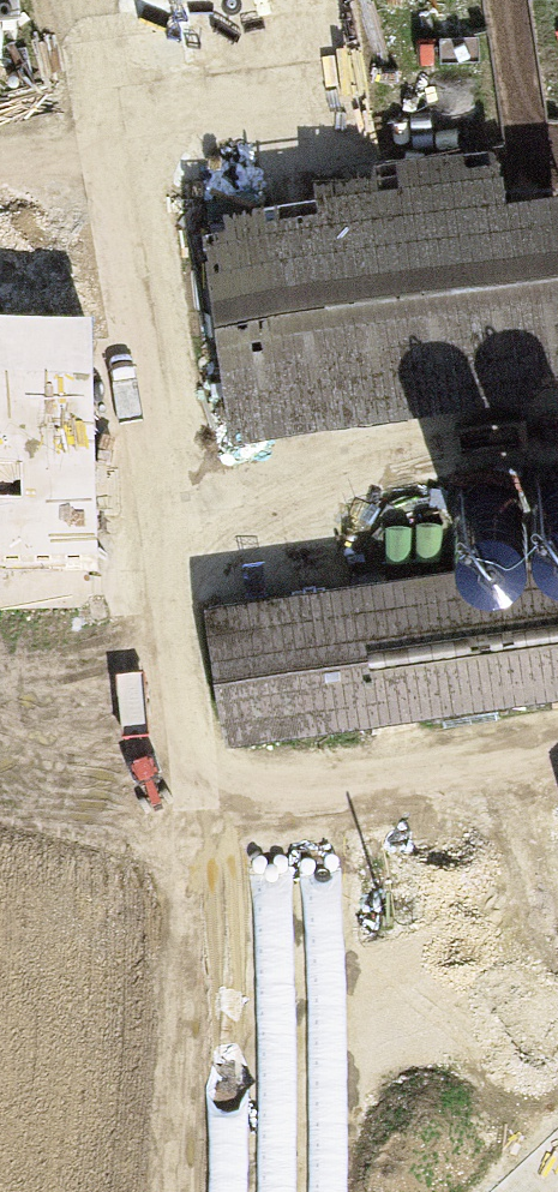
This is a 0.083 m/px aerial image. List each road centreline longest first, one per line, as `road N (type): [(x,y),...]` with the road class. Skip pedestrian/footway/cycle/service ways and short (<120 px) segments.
road 1 (track): [(557,758),(204,786),(76,95)]
road 2 (track): [(155,1191),(184,889),(204,786)]

